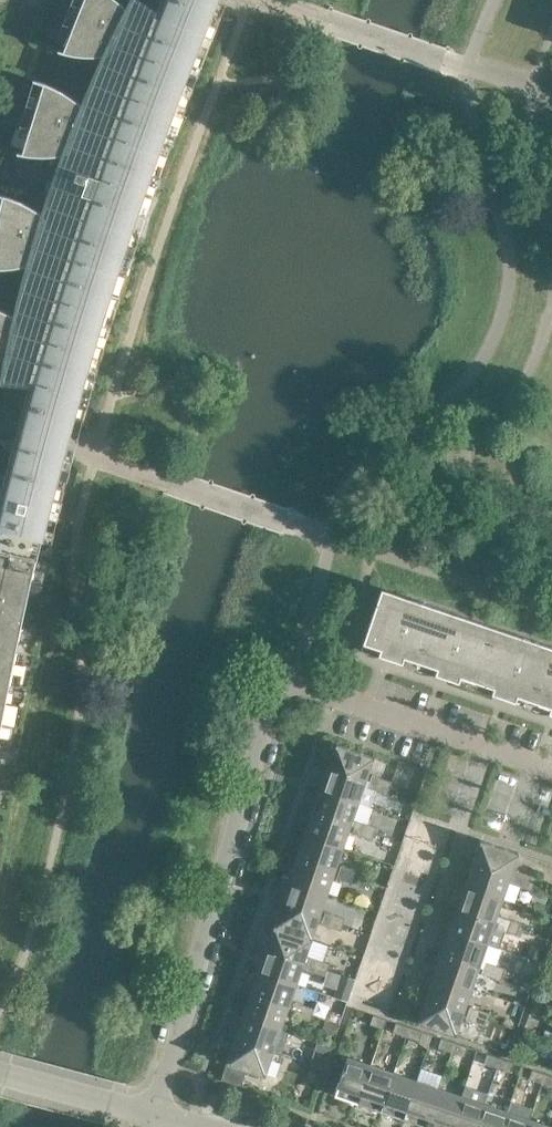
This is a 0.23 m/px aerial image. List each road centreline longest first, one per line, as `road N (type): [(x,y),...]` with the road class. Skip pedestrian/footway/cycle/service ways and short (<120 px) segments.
road 1 (residential): [(155,1110),(267,704),(290,678)]
road 2 (residential): [(551,767),(290,678)]
road 3 (tertiary): [(155,1110),(0,1070)]

